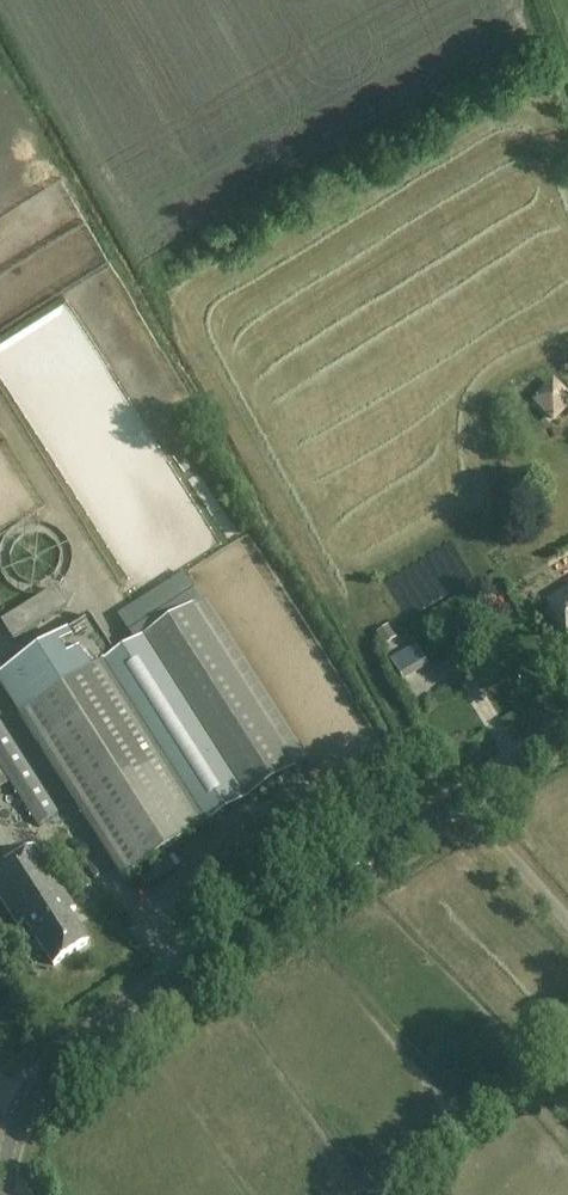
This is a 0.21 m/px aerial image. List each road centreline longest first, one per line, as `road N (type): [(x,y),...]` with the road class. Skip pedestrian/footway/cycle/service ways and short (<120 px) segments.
road 1 (tertiary): [(2,1194),(19,1114),(77,1044),(567,731)]

